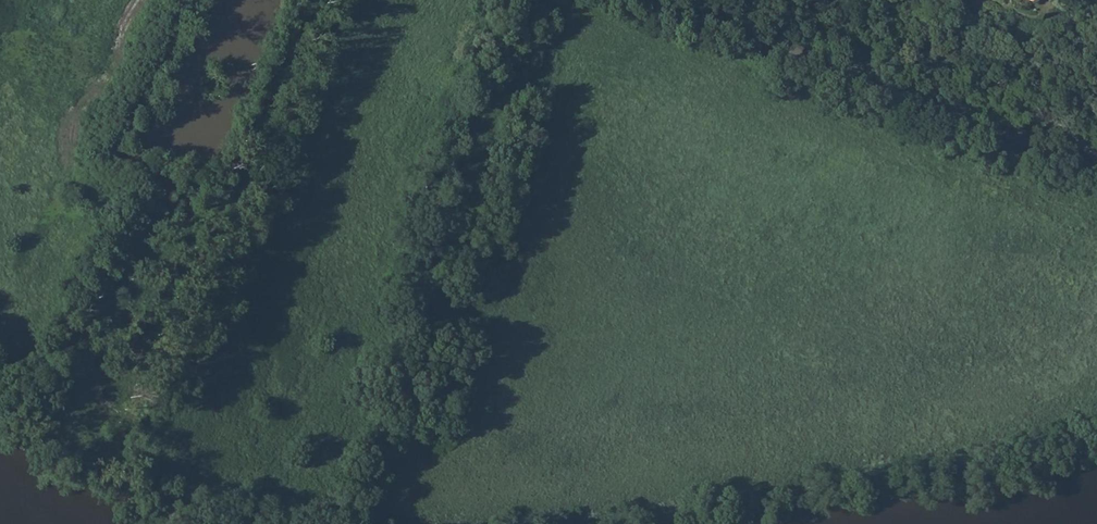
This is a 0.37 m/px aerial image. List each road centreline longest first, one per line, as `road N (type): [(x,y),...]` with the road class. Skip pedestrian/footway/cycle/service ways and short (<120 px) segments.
road 1 (track): [(673,0),(1096,181)]

